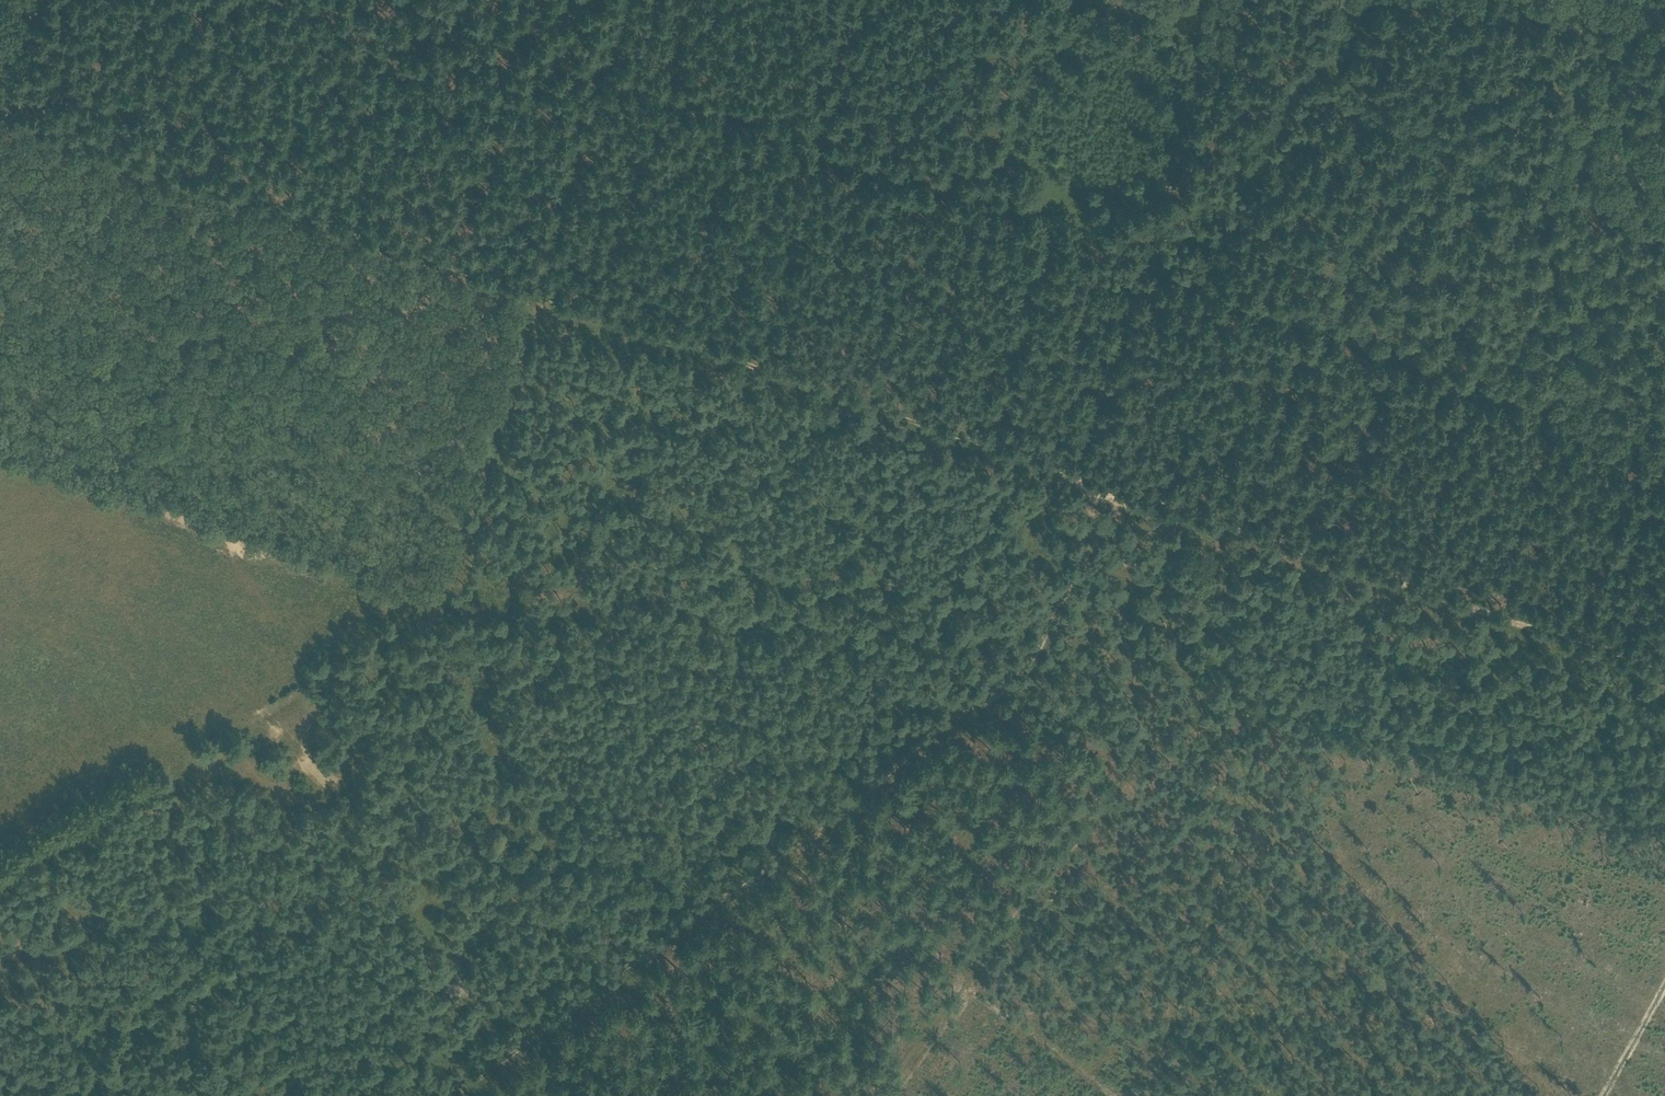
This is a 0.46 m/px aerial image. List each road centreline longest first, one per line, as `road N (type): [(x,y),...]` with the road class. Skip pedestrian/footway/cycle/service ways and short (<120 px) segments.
road 1 (track): [(0,115),(1664,672)]
road 2 (track): [(1664,238),(1229,60),(1234,0)]

